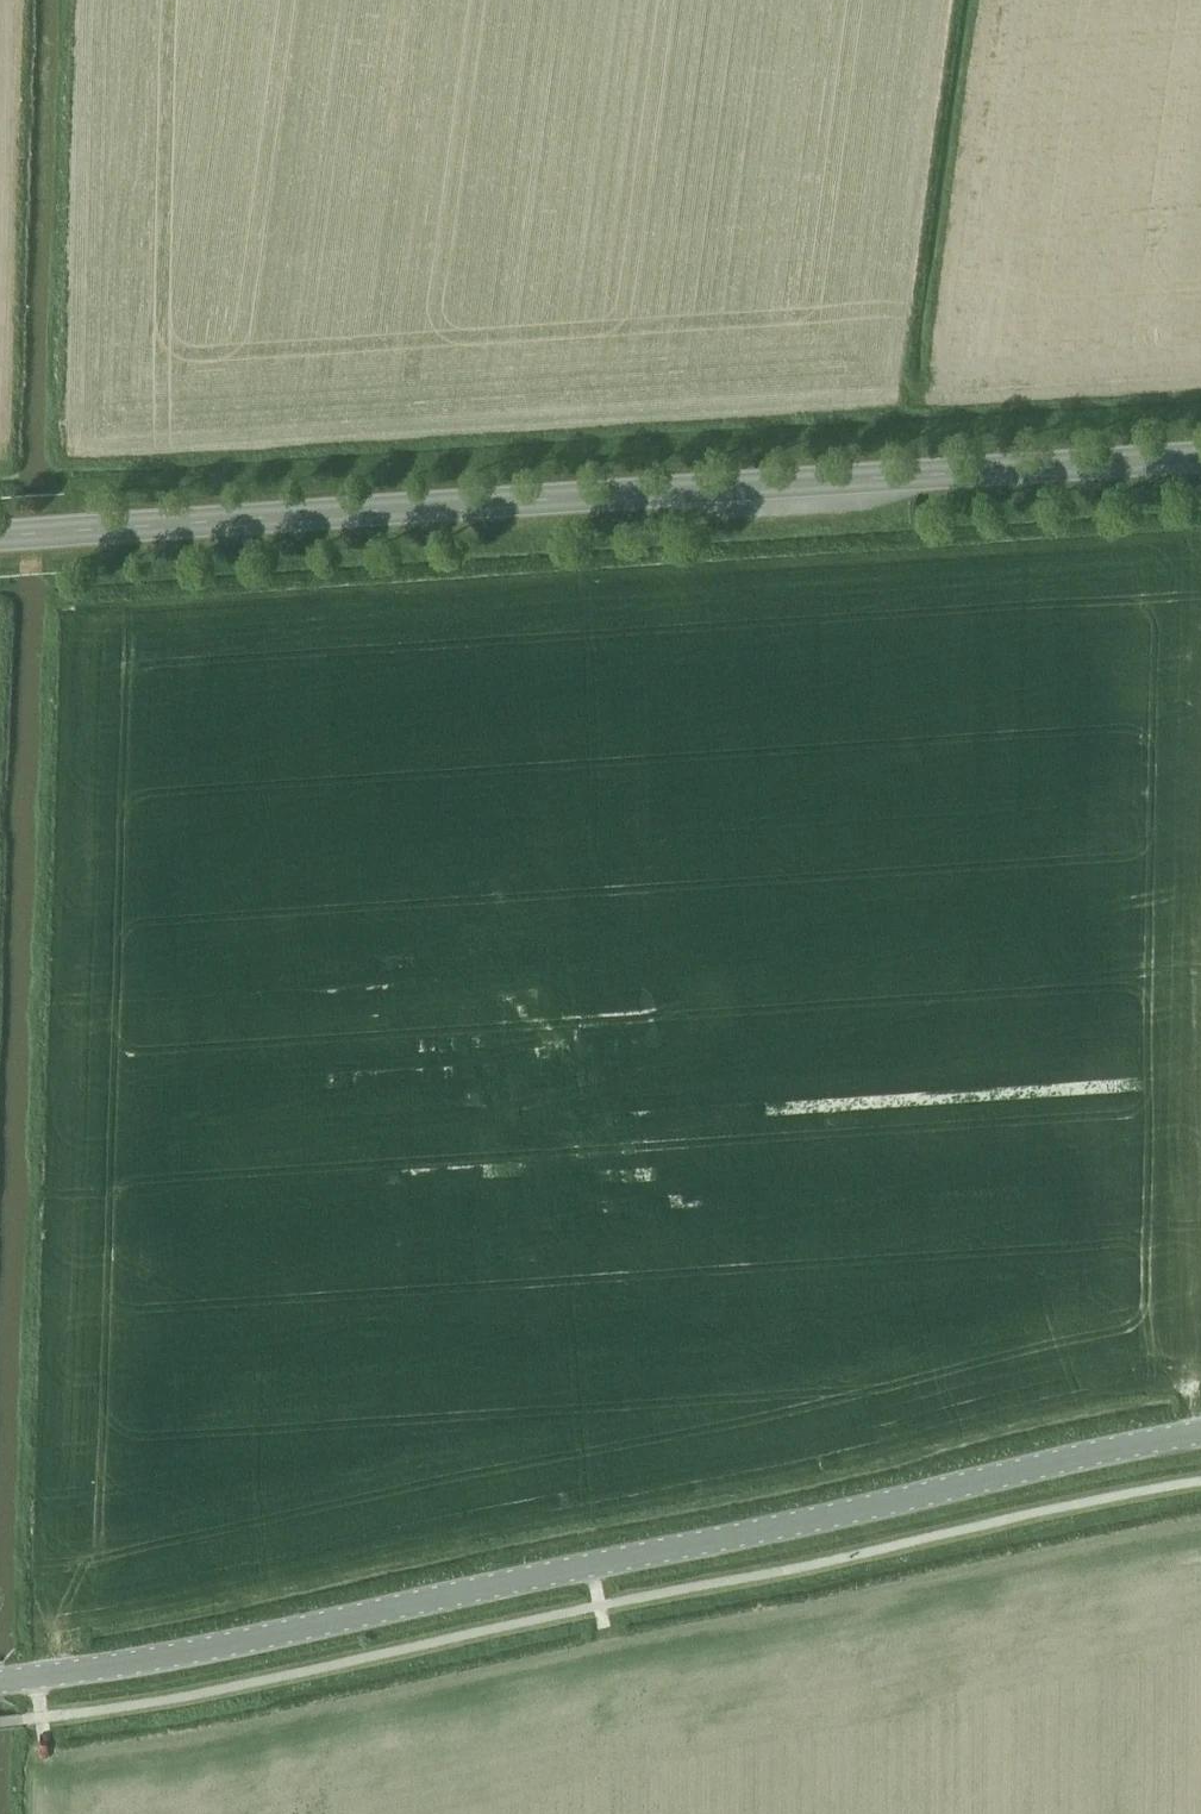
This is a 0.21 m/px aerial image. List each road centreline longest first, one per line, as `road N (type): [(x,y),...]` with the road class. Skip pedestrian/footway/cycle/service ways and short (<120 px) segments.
road 1 (tertiary): [(0,1680),(189,1651),(1200,1432)]
road 2 (primary): [(0,534),(1200,458)]

